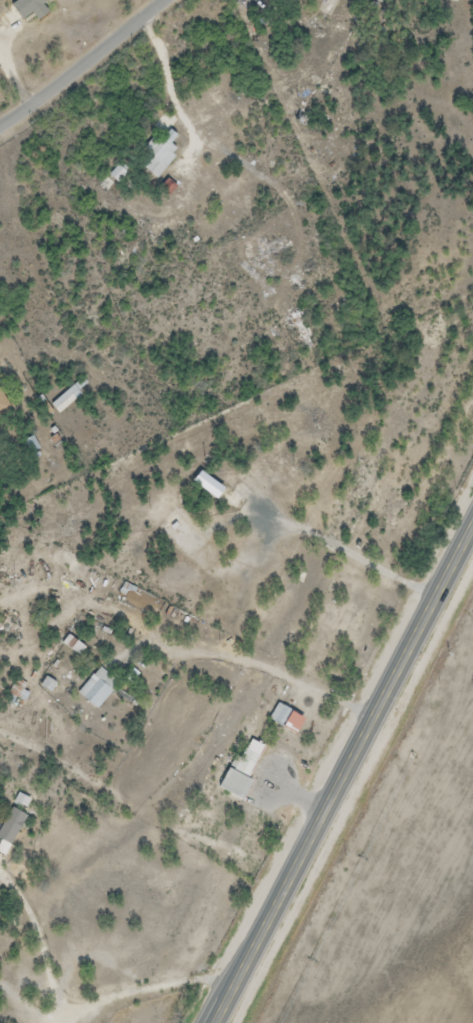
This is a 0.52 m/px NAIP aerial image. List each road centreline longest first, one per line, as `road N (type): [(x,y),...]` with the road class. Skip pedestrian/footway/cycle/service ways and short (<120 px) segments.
road 1 (trunk): [(472,527),(214,1022)]
road 2 (residential): [(0,129),(168,0)]

